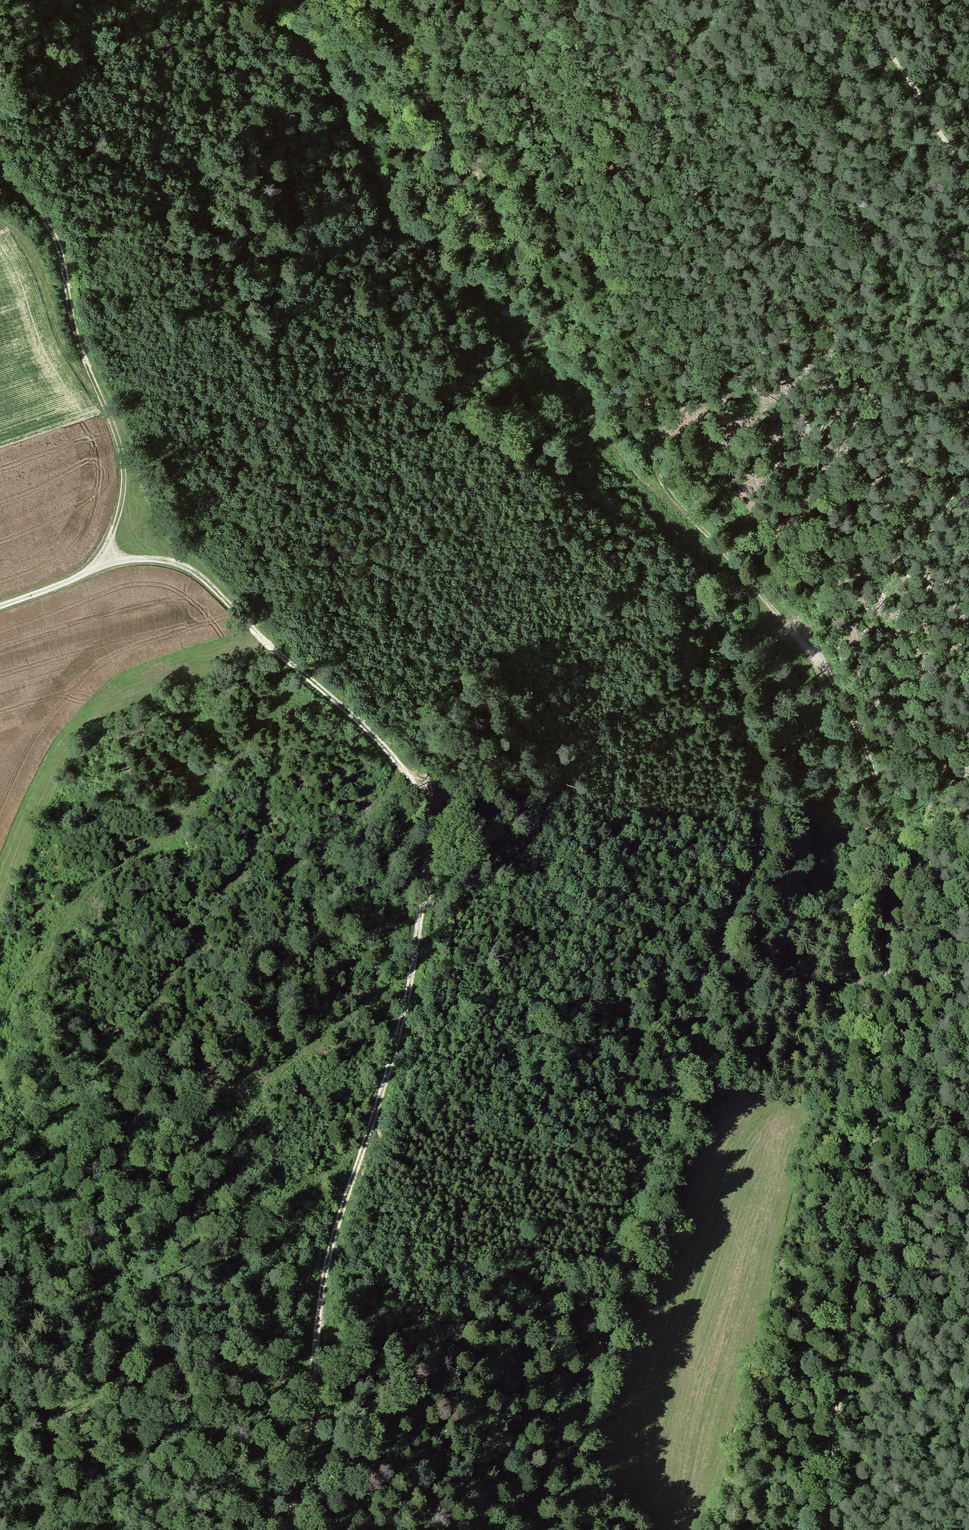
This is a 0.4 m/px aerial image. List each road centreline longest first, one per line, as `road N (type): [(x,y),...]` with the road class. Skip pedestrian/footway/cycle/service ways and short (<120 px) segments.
road 1 (track): [(350,118),(415,230),(460,281),(535,335),(626,463),(818,656),(868,754),(893,831),(891,980),(860,1284),(835,1429),(836,1529)]
road 2 (track): [(102,564),(170,560),(197,575),(386,746),(428,816),(417,955),(320,1299),(292,1529)]
road 3 (track): [(718,550),(720,634),(753,784),(745,867),(677,1088),(596,1287),(535,1529)]
road 4 (track): [(818,656),(868,826),(869,911),(844,1122),(789,1312),(756,1470),(751,1529)]
road 5 (track): [(382,0),(420,87),(575,321),(680,510)]
road 6 (track): [(0,603),(102,564),(124,477),(78,339),(60,240),(0,164)]
road 7 (track): [(121,1529),(87,1418),(29,1278),(0,1151)]
road 8 (track): [(968,173),(860,0)]

